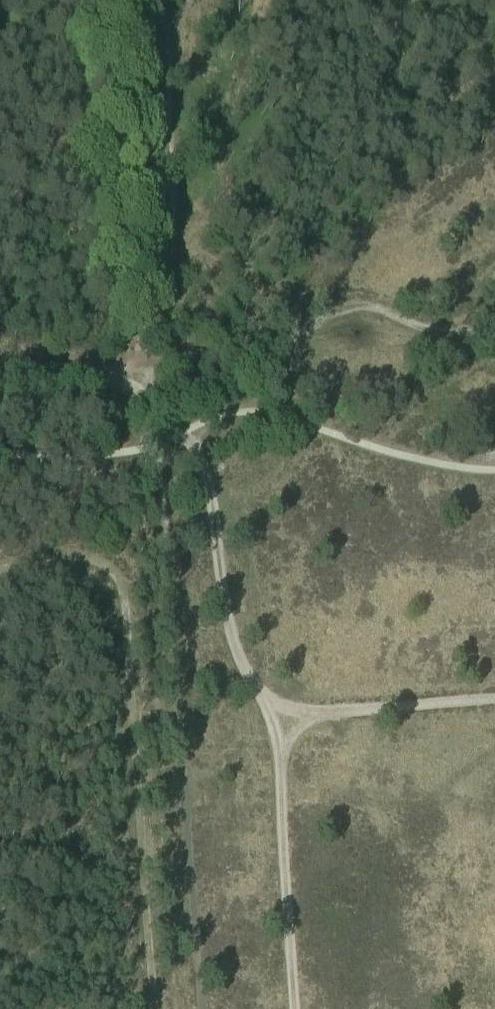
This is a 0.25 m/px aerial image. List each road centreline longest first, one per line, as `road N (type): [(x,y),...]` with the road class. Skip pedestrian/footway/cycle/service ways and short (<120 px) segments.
road 1 (track): [(0,570),(82,558),(117,572),(124,588),(153,1008)]
road 2 (track): [(0,372),(107,374),(154,355),(288,345),(355,326),(438,334),(494,328)]
road 3 (track): [(282,715),(237,665),(204,466),(182,432),(107,374)]
road 4 (track): [(282,715),(293,1008)]
road 5 (track): [(494,696),(282,715)]

